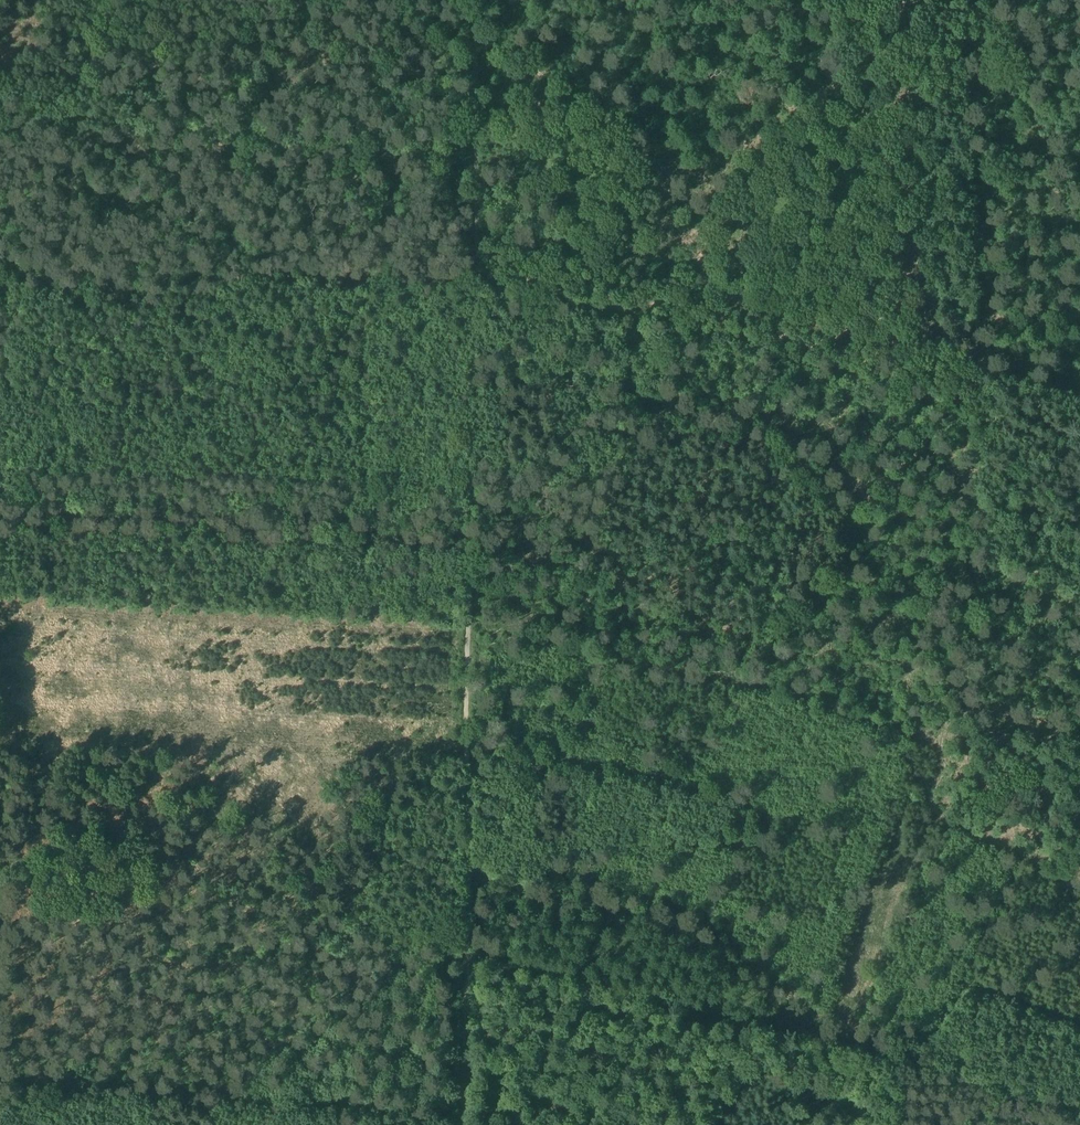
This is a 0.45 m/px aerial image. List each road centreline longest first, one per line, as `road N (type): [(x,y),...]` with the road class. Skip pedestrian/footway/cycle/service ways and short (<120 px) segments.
road 1 (track): [(471,0),(458,1124)]
road 2 (track): [(467,869),(685,928),(773,1013),(833,1041),(1079,1114)]

